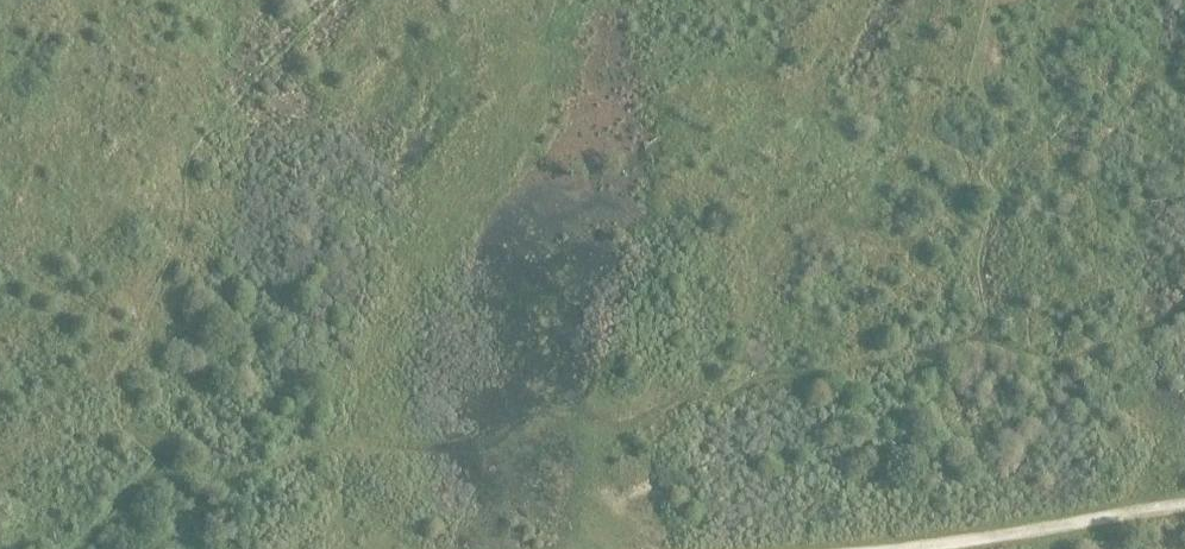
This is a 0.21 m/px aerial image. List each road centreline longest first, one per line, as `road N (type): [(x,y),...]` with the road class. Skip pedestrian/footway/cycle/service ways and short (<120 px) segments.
road 1 (track): [(1184,503),(935,547),(804,548)]

